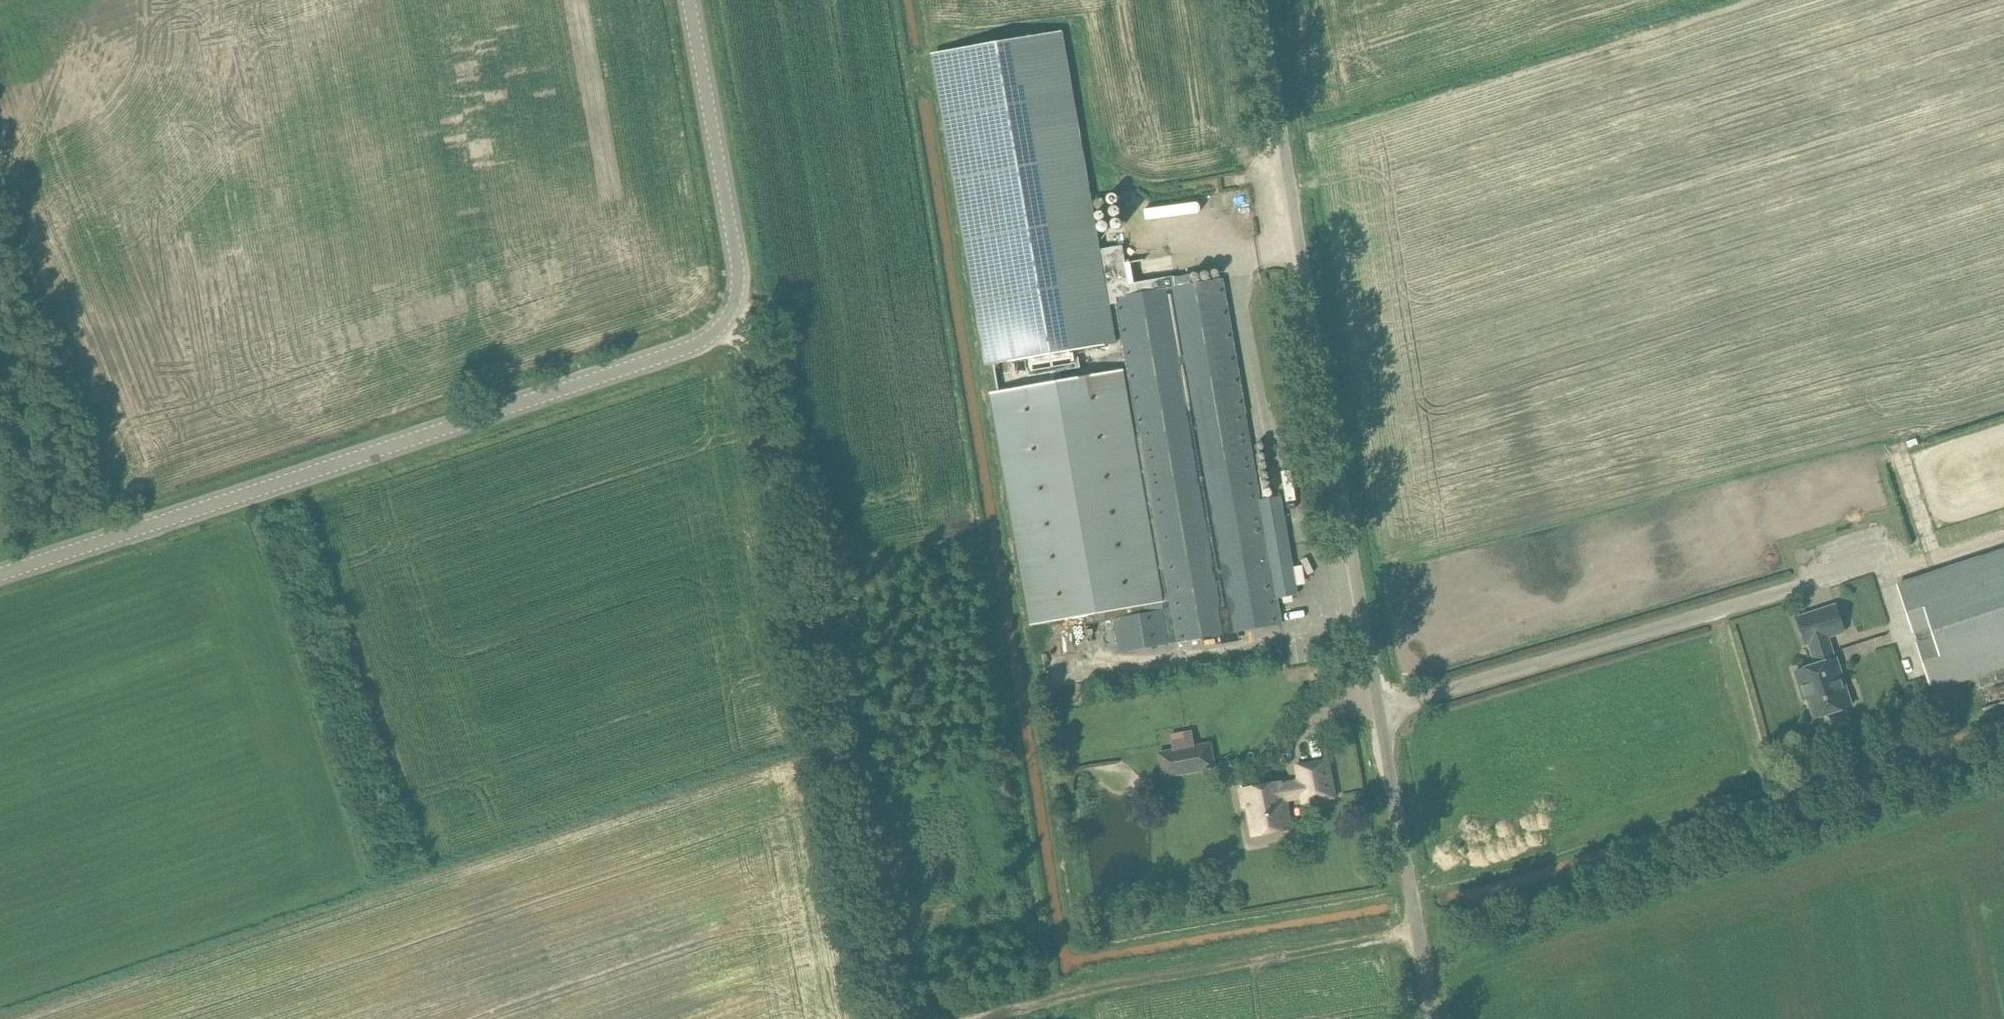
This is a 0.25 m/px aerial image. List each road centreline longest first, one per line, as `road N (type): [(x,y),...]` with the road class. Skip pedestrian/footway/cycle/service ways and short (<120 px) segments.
road 1 (track): [(1418,930),(919,1018),(893,1013),(877,998),(726,321)]
road 2 (unclassified): [(0,573),(704,342),(726,321),(738,265),(689,0)]
road 3 (unclassified): [(1434,1018),(1261,0)]

